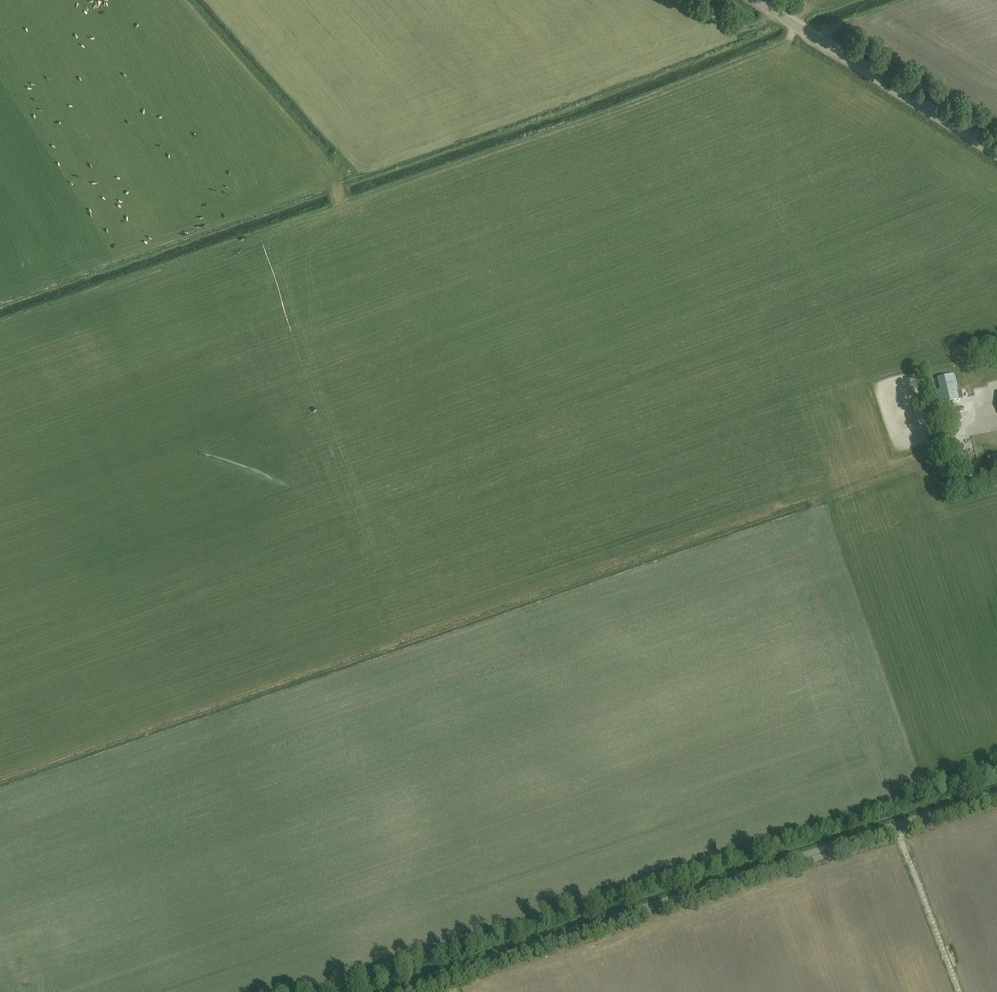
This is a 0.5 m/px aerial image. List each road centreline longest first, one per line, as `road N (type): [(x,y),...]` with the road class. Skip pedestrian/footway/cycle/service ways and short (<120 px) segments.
road 1 (tertiary): [(391,991),(996,795)]
road 2 (tertiary): [(996,149),(749,0)]

